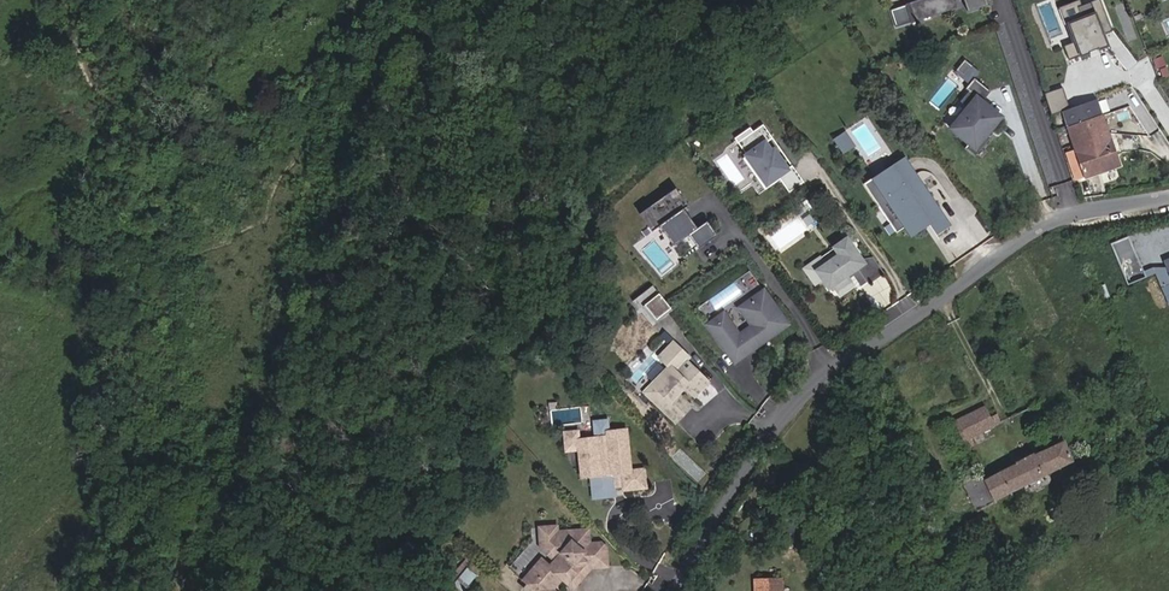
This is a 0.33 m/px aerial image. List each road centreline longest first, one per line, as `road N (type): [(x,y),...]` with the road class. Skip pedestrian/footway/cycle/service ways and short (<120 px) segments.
road 1 (residential): [(1168,194),(1065,216),(822,382),(756,453),(674,590)]

